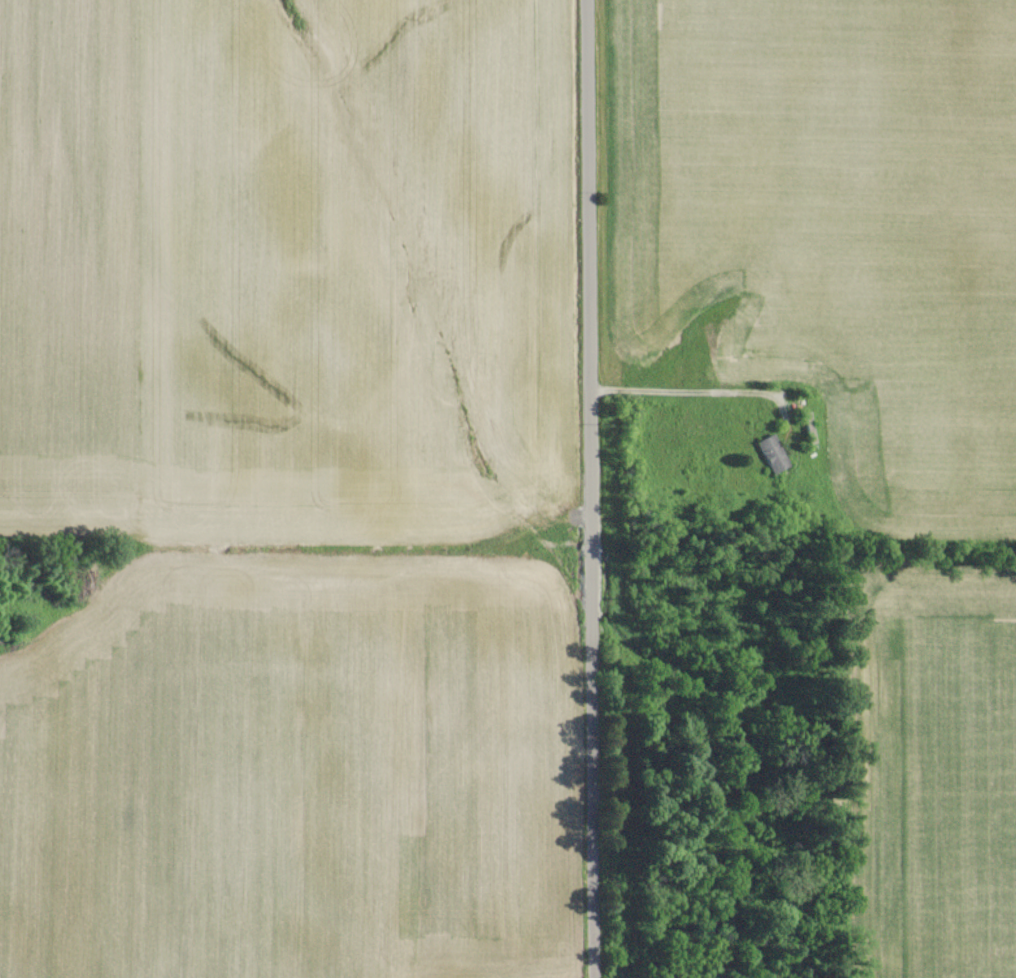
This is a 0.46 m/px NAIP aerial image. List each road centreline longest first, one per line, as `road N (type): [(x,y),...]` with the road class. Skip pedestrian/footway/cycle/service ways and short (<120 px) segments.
road 1 (residential): [(595,977),(600,594),(589,395),(587,0)]
road 2 (residential): [(589,395),(785,394),(788,421)]

